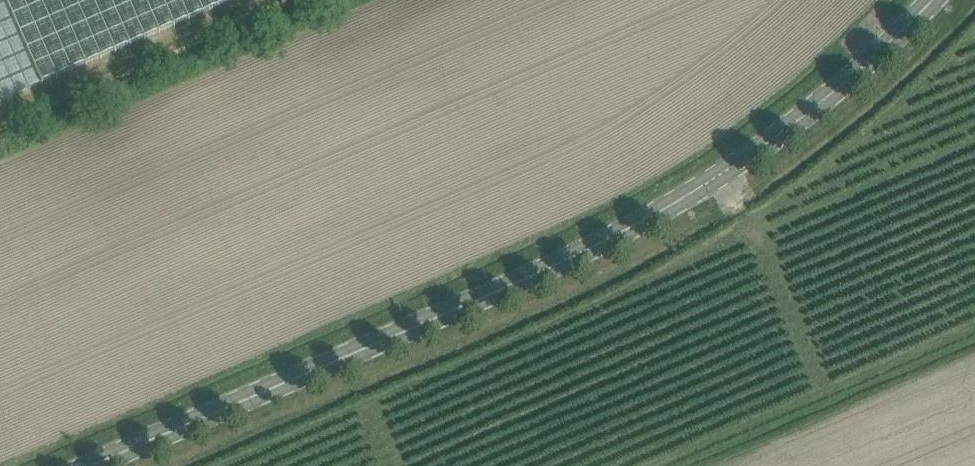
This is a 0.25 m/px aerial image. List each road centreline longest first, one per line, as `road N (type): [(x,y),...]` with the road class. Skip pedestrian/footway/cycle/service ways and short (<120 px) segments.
road 1 (secondary): [(89,465),(636,228),(789,129),(936,0)]

